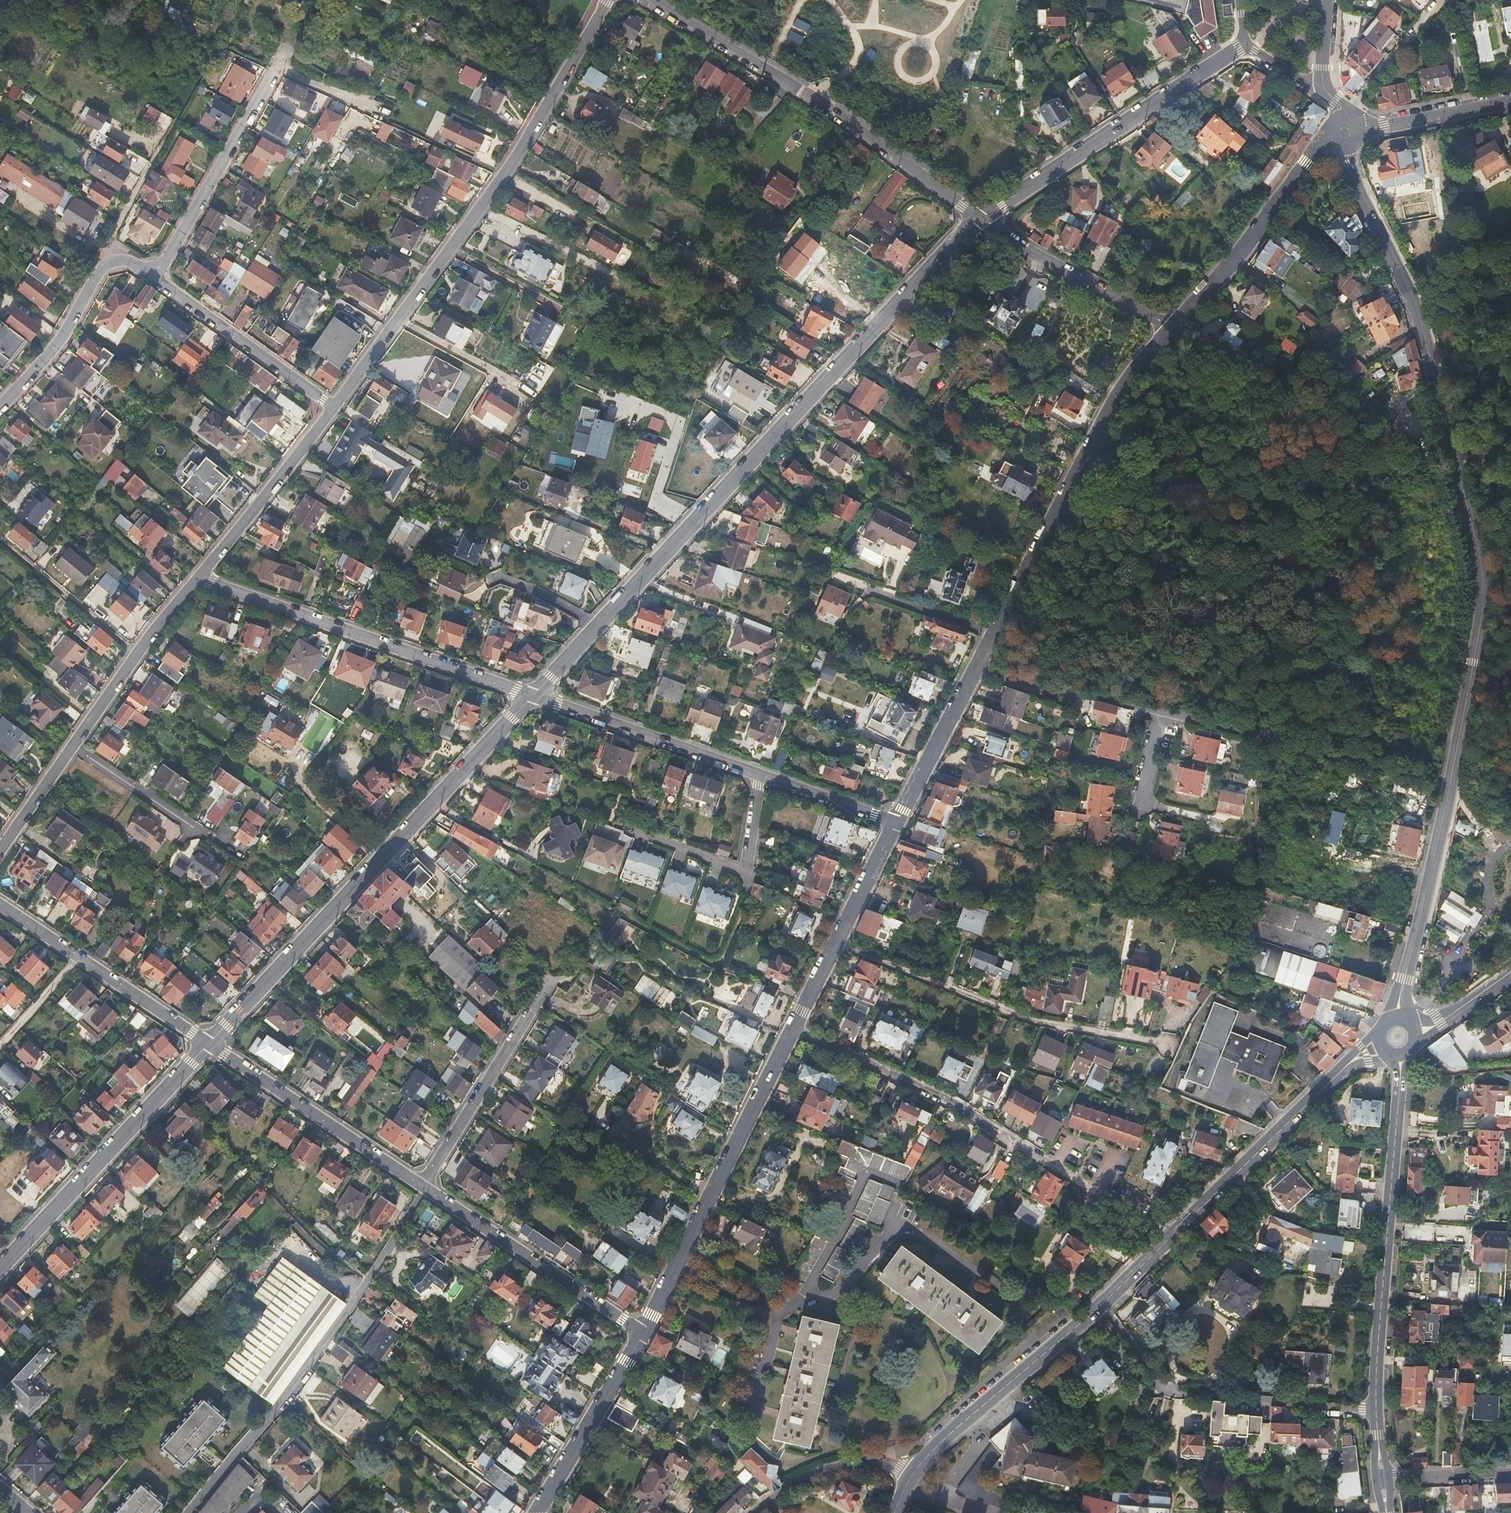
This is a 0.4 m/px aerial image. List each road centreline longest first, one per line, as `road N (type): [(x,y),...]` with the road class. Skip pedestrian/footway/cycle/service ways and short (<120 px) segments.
road 1 (residential): [(1346,129),(1357,184),(1418,311),(1484,595),(1450,789),(1401,995)]
road 2 (residential): [(534,695),(980,218)]
road 3 (secondary): [(913,1475),(1104,1303),(1345,1068)]
road 4 (residential): [(608,0),(503,174),(333,407)]
road 5 (residential): [(210,1044),(534,695)]
road 6 (tertiary): [(1382,1479),(1377,1367),(1400,1081)]
road 7 (residential): [(647,0),(815,100),(980,218)]
road 8 (residential): [(1171,330),(1110,416),(980,669)]
road 9 (residential): [(390,120),(277,68),(156,277)]
road 10 (residential): [(841,944),(680,1267)]
road 11 (residential): [(198,576),(534,695)]
road 12 (residential): [(841,944),(1034,1021),(1172,1043)]
road 13 (residential): [(198,576),(0,851)]
road 14 (residential): [(980,218),(1243,45)]
road 15 (residential): [(0,1268),(210,1044)]
road 16 (residential): [(370,1281),(189,1512)]
road 17 (track): [(1186,721),(1450,789)]
road 18 (residential): [(1346,129),(1307,163),(1171,330)]
road 19 (residential): [(425,1184),(648,1329)]
road 20 (residential): [(210,1044),(425,1184)]
road 21 (residential): [(534,695),(758,774)]
road 22 (residential): [(550,984),(425,1184)]
road 23 (residential): [(156,277),(132,263),(108,265),(60,344),(0,410)]
road 24 (residential): [(980,218),(1171,330)]
road 25 (residential): [(333,407),(156,277)]
road 26 (residential): [(333,407),(198,576)]
road 27 (residential): [(648,1329),(541,1512)]
road 28 (residential): [(980,669),(1161,715)]
road 29 (track): [(0,535),(141,652)]
road 30 (residential): [(980,669),(898,823)]
road 31 (residential): [(757,1512),(841,1464),(877,1459),(913,1475)]
road 32 (residential): [(802,1300),(862,1179),(871,1174),(894,1184)]
road 33 (residential): [(1346,129),(1510,100)]
road 34 (track): [(1441,0),(1358,101),(1346,129)]
road 35 (residential): [(78,956),(210,1044)]
road 36 (residential): [(758,774),(898,823)]
road 37 (residential): [(745,871),(606,820)]
road 38 (residential): [(680,1267),(776,1315),(802,1300)]
road 39 (residential): [(898,823),(841,944)]
road 40 (residential): [(1510,1470),(1382,1479)]
road 41 (residential): [(802,1300),(838,1292),(897,1225)]

